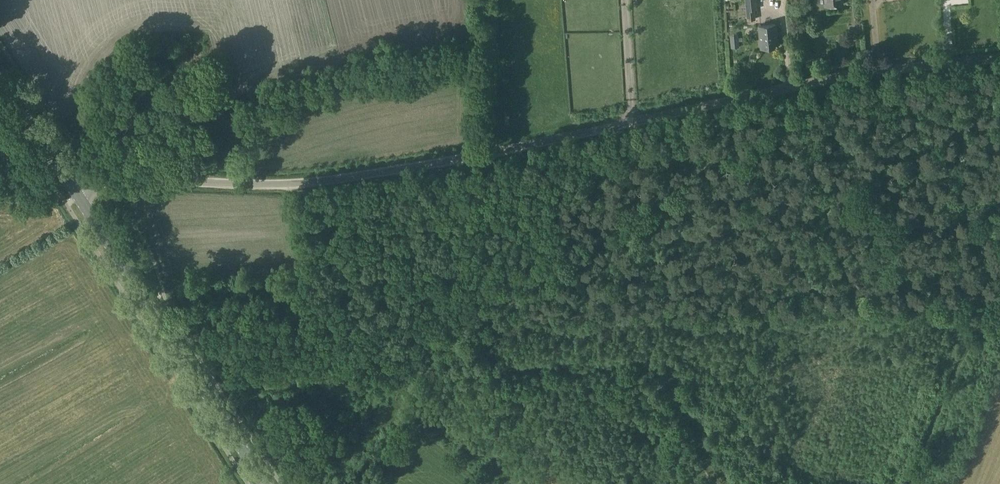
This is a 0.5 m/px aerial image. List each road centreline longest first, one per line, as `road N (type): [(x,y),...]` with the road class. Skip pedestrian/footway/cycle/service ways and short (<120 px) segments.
road 1 (unclassified): [(76,197),(173,183),(361,181),(828,82),(999,62)]
road 2 (secondary): [(261,483),(76,197)]
road 3 (secondary): [(76,197),(0,77)]

